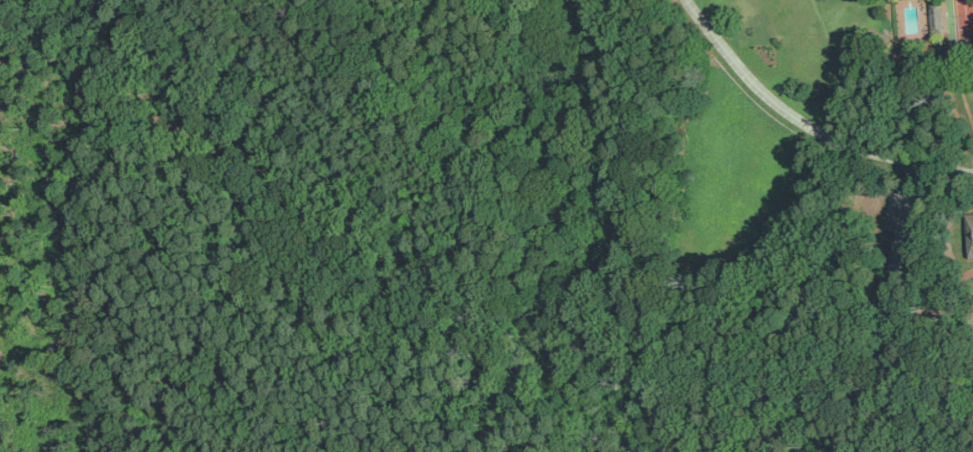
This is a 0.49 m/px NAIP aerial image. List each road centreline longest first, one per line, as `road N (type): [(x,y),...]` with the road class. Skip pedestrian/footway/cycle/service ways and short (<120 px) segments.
road 1 (residential): [(686,0),(733,61),(790,115),(932,166)]

